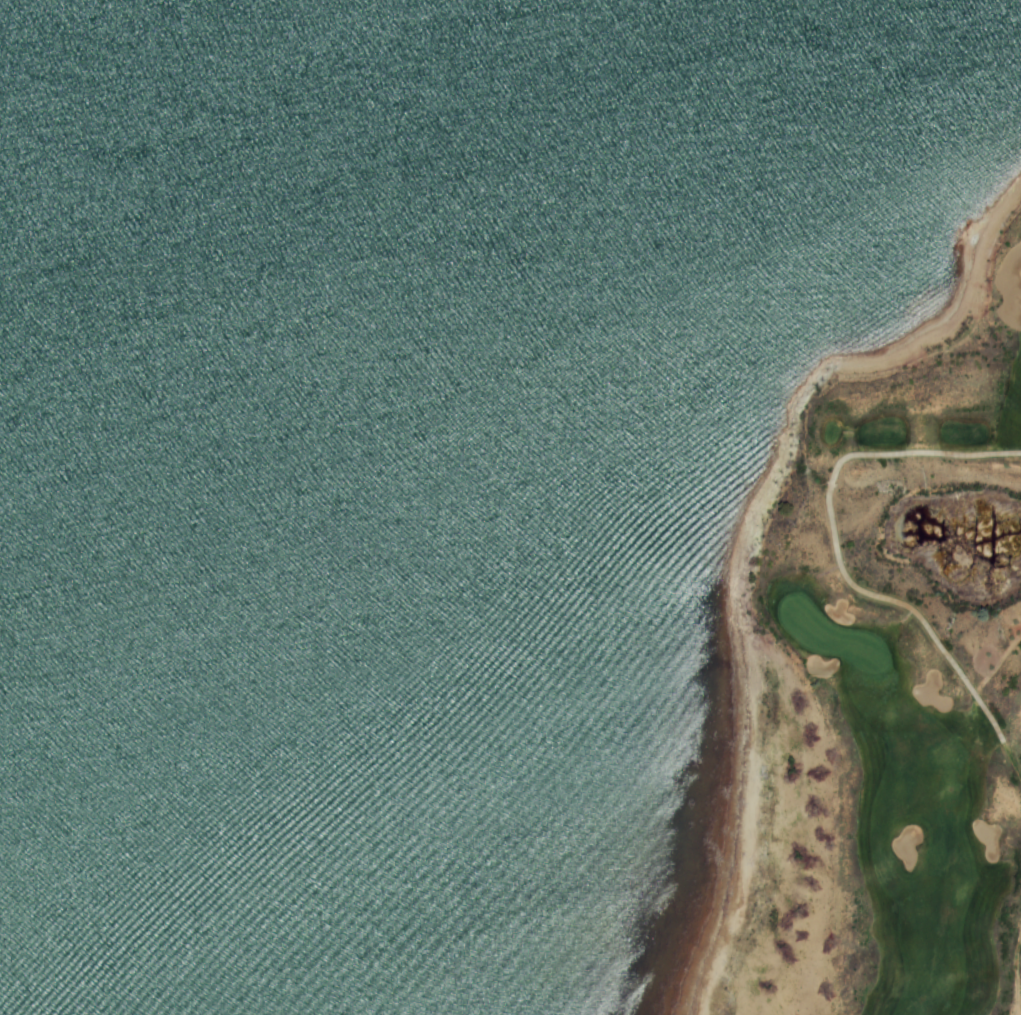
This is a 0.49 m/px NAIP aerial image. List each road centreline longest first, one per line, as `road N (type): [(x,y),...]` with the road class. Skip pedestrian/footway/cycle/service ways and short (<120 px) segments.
road 1 (track): [(1020,454),(856,456),(839,467),(832,493),(848,578),(923,620),(999,731),(1020,778)]

